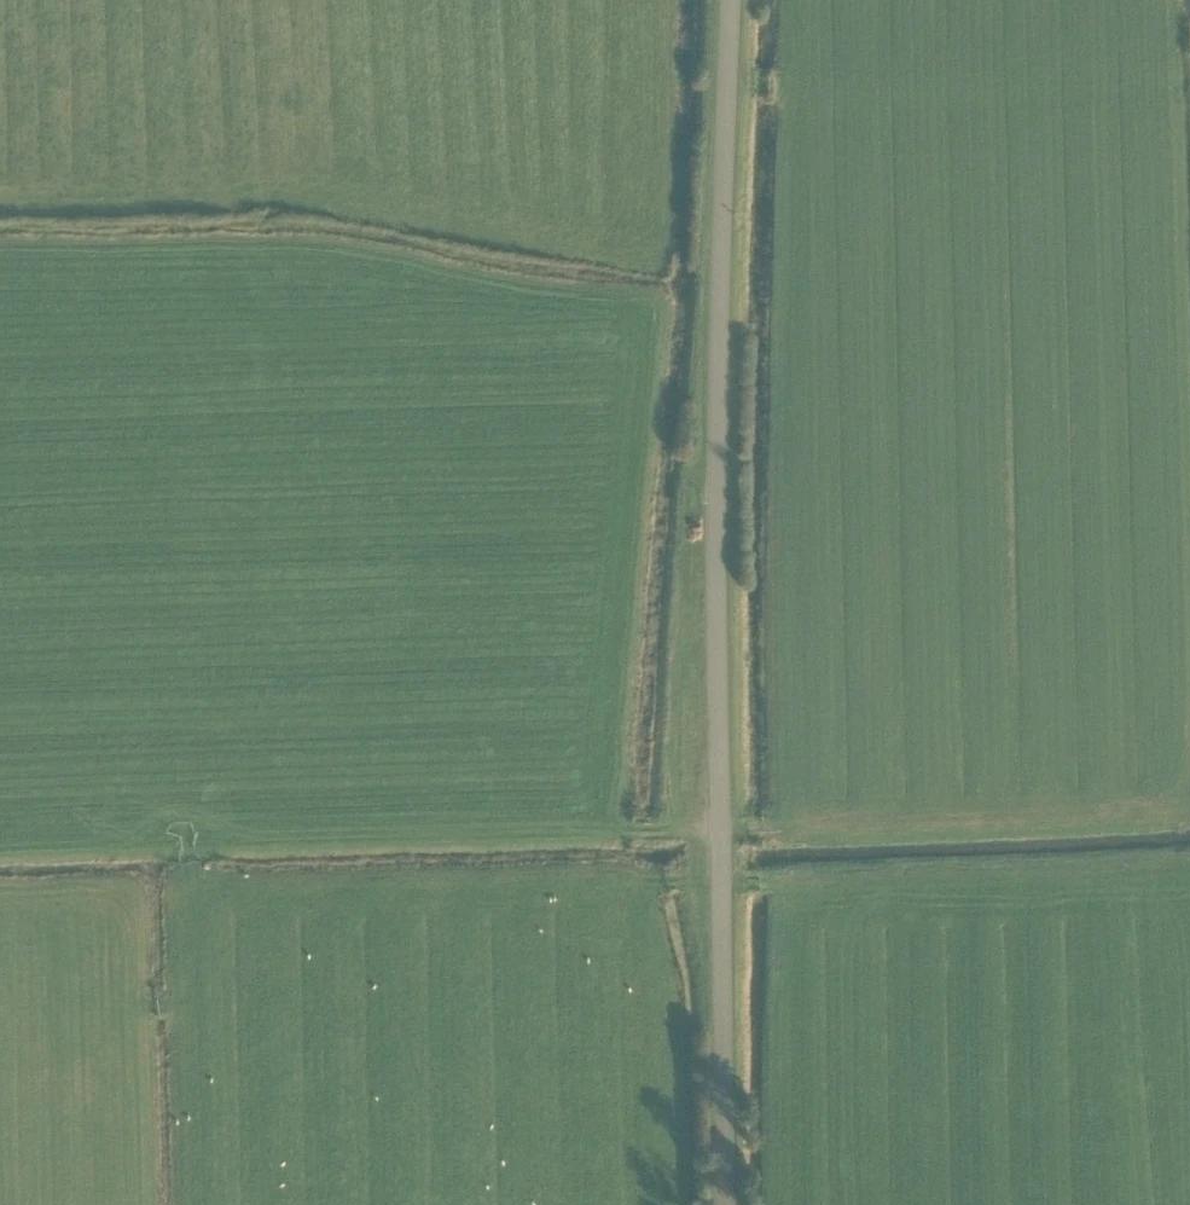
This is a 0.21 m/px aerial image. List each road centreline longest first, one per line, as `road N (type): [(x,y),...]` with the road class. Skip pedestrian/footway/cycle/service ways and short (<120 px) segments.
road 1 (tertiary): [(739,1204),(749,0)]

